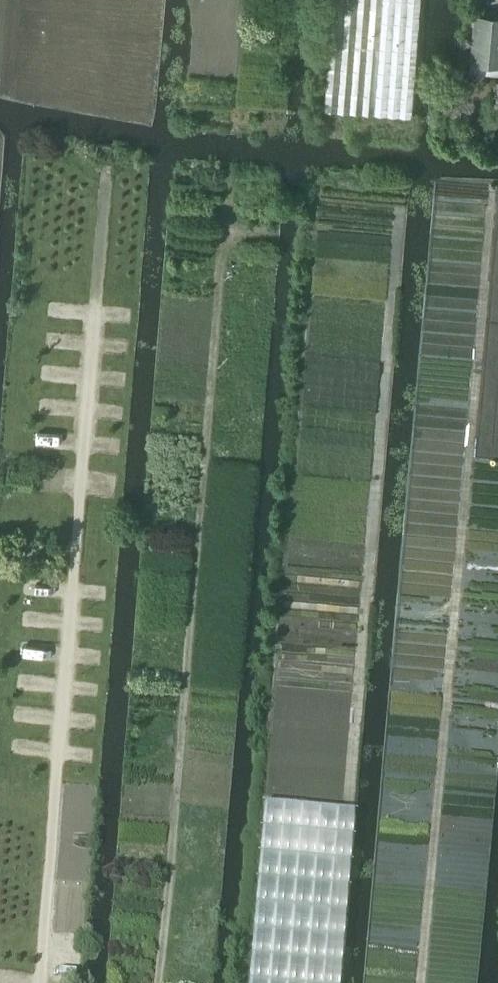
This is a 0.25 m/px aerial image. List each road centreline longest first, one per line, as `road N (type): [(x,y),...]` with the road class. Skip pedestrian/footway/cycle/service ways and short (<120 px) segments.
road 1 (track): [(295,125),(309,0)]

